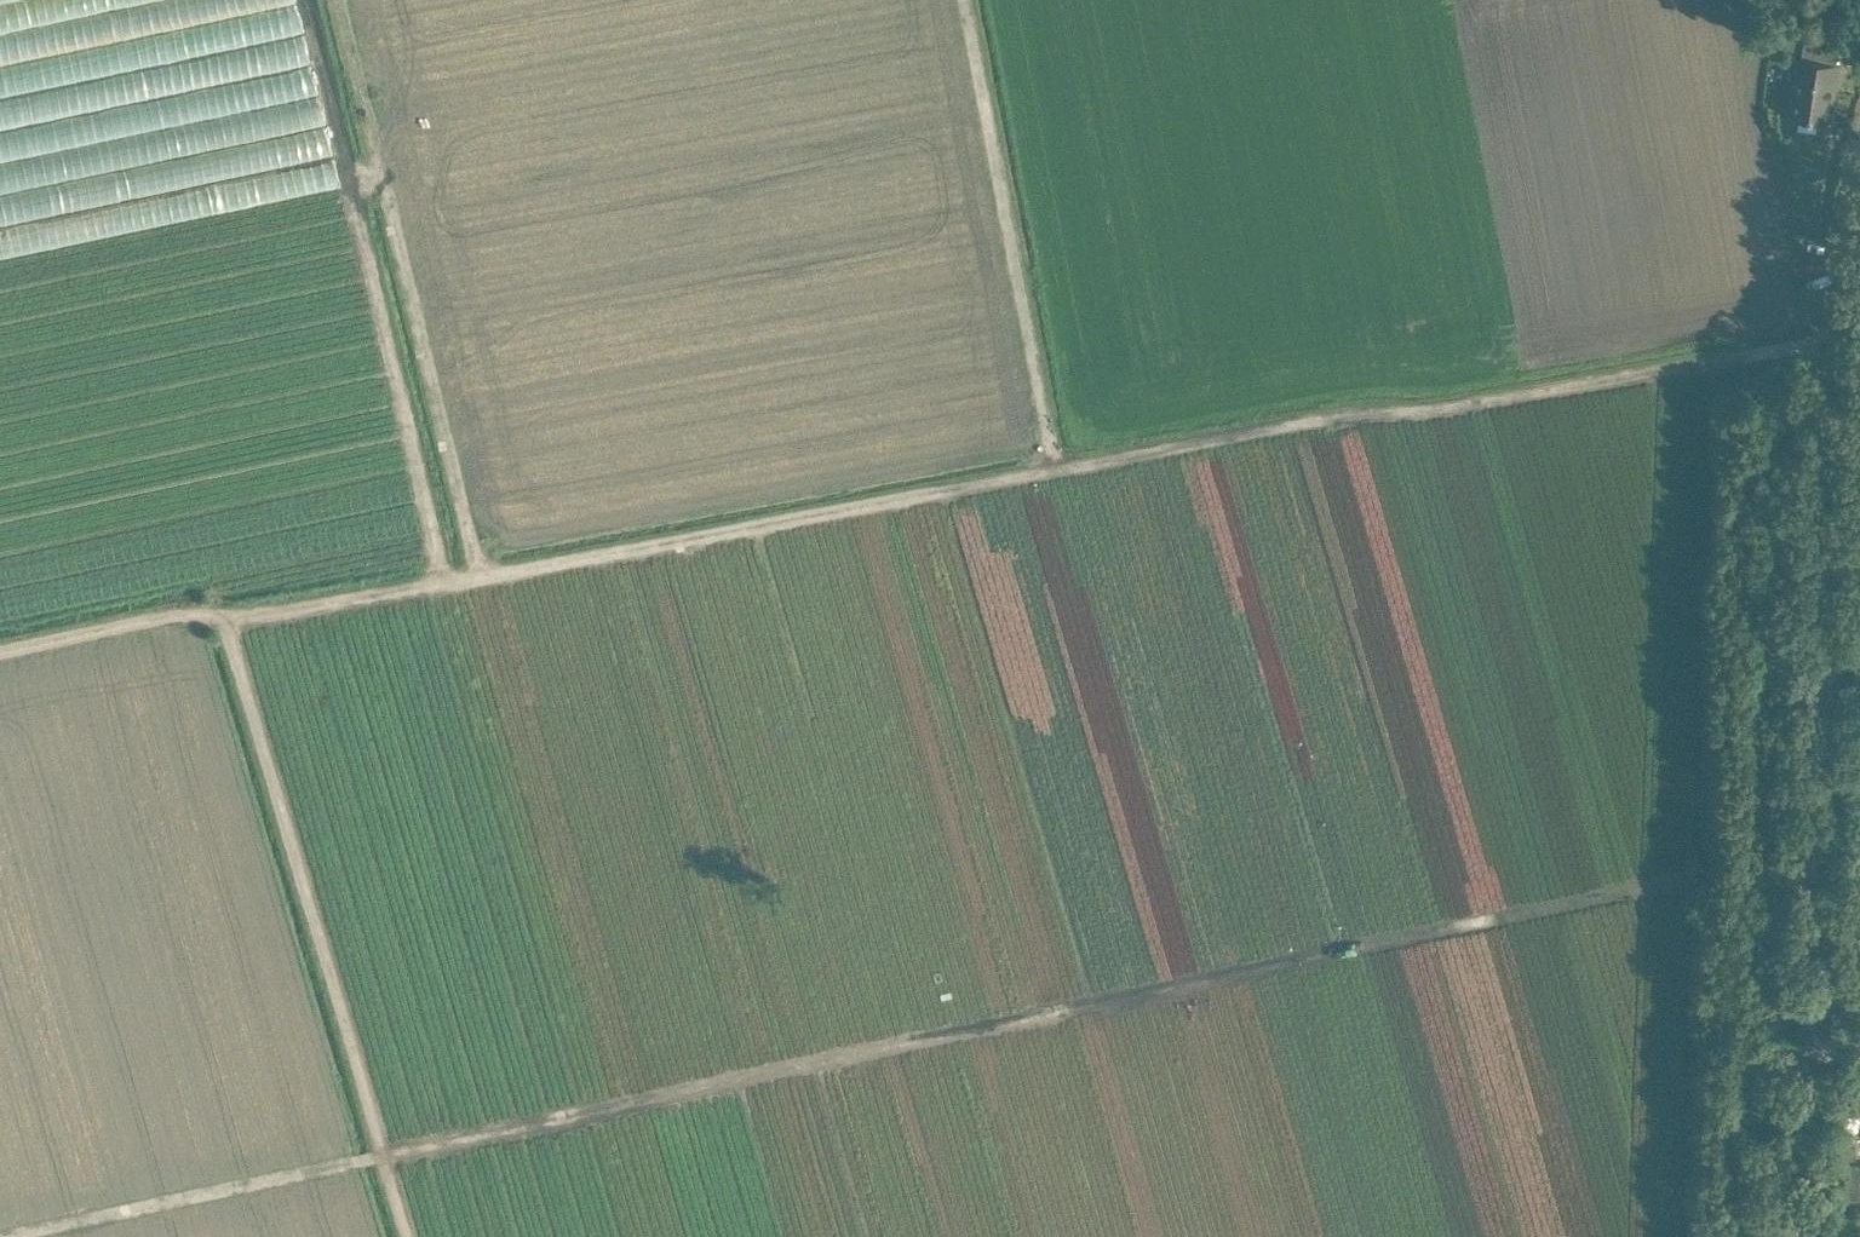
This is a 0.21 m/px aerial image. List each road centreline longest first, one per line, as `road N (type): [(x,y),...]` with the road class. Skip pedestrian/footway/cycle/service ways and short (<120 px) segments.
road 1 (unclassified): [(1859,168),(1847,225),(1808,1041),(1783,1236)]

